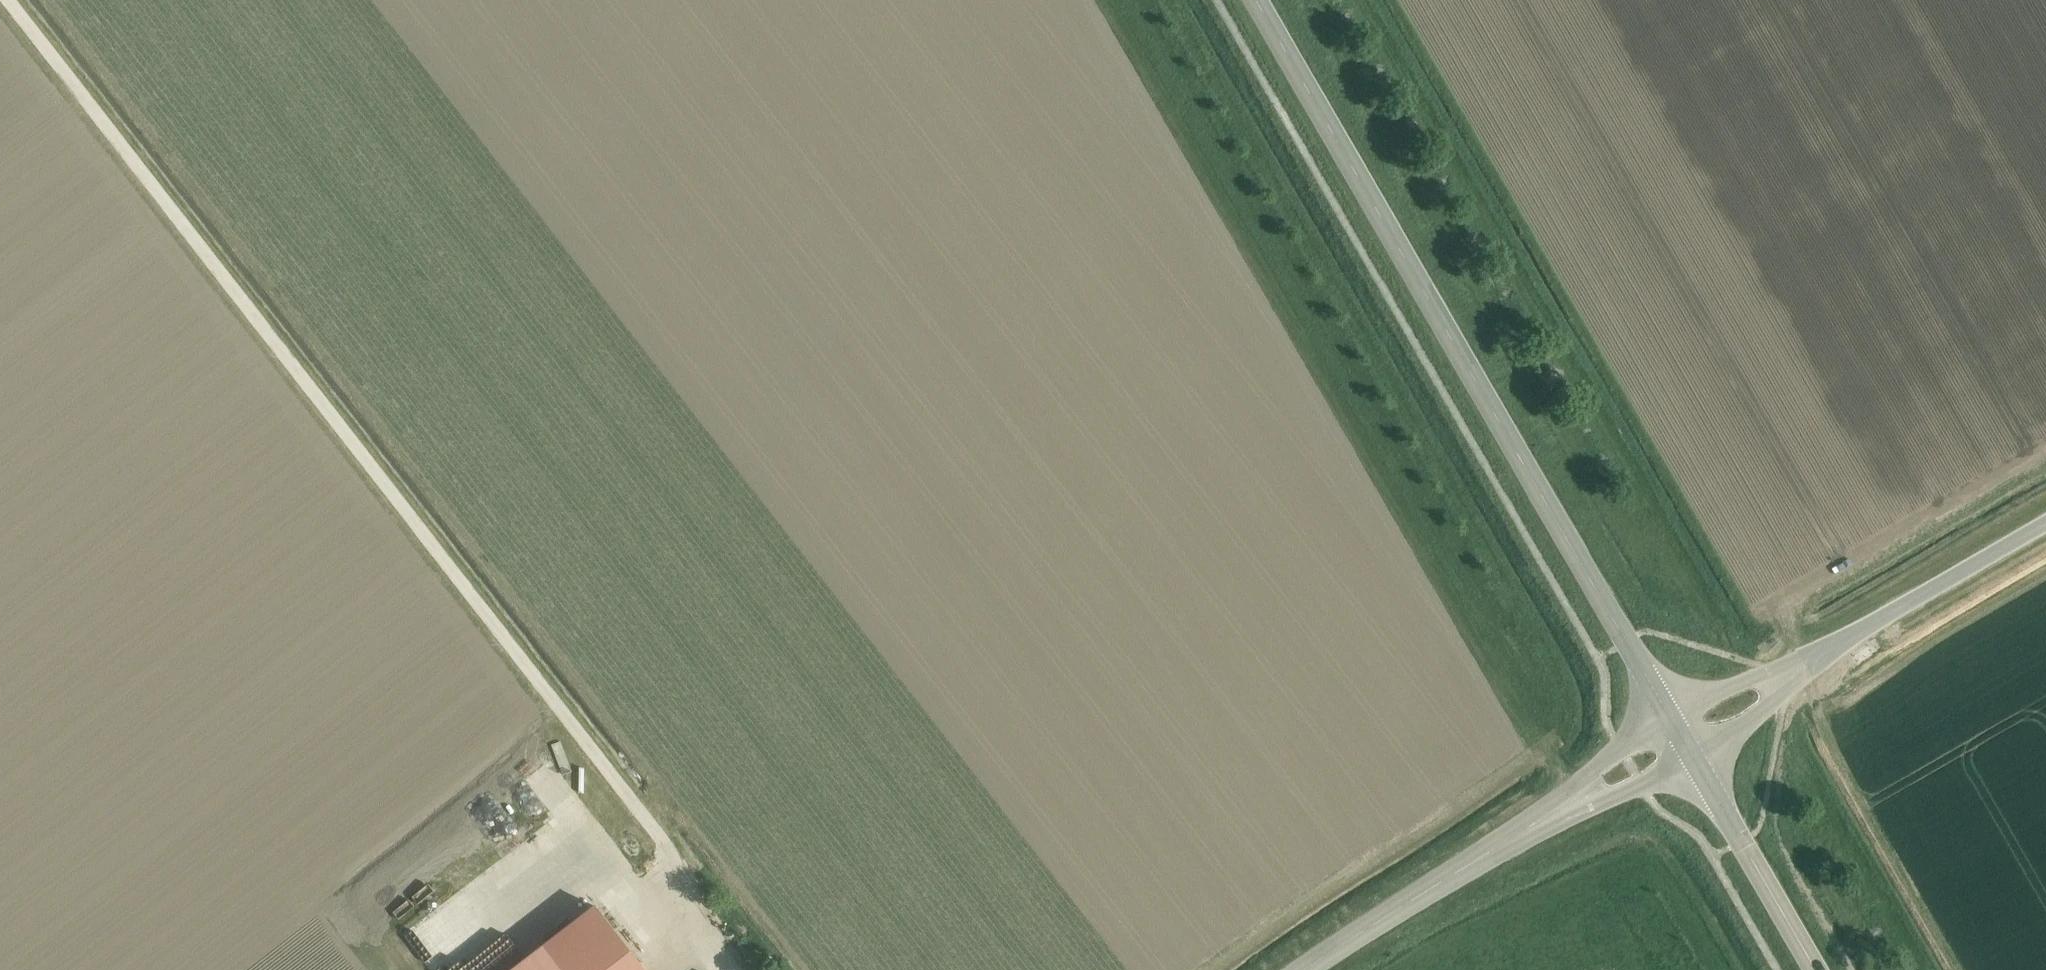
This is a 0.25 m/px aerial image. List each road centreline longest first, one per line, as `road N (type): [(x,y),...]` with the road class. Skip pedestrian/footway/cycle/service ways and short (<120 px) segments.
road 1 (tertiary): [(1251,0),(1666,719)]
road 2 (unclassified): [(1782,678),(2045,526)]
road 3 (unclassified): [(1306,969),(1560,806)]
road 4 (tertiary): [(1691,764),(1810,969)]
road 5 (unclassified): [(1560,806),(1608,799),(1691,764)]
road 6 (unclassified): [(1666,719),(1620,747),(1560,806)]
road 7 (unclassified): [(1691,764),(1761,711),(1782,678)]
road 8 (unclassified): [(1782,678),(1747,680),(1666,719)]

